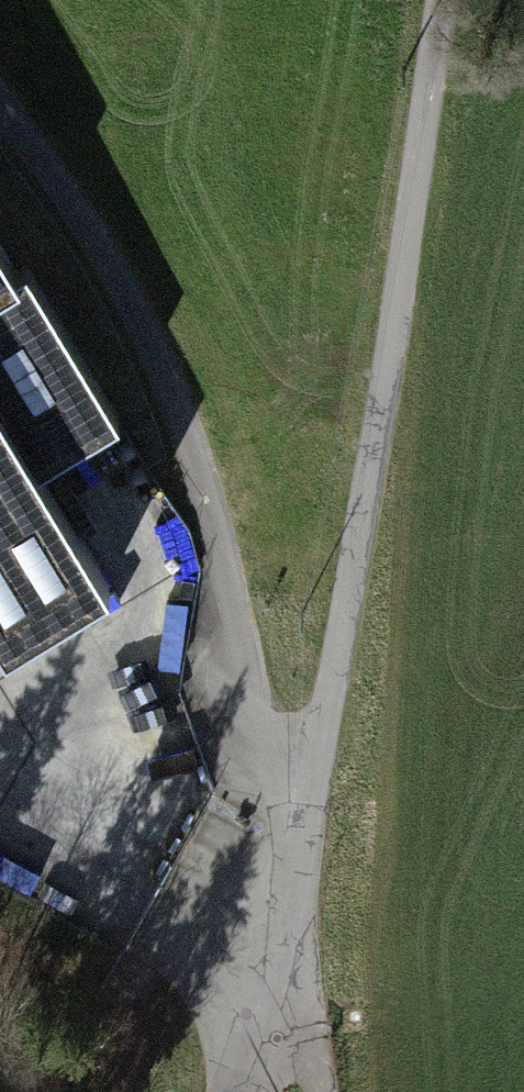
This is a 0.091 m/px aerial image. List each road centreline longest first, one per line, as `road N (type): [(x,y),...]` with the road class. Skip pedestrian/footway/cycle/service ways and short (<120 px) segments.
road 1 (track): [(0,108),(63,180),(138,323),(212,510),(250,728),(318,767),(431,0)]
road 2 (residential): [(240,1091),(285,966),(318,767)]
road 3 (track): [(285,966),(325,1091)]

